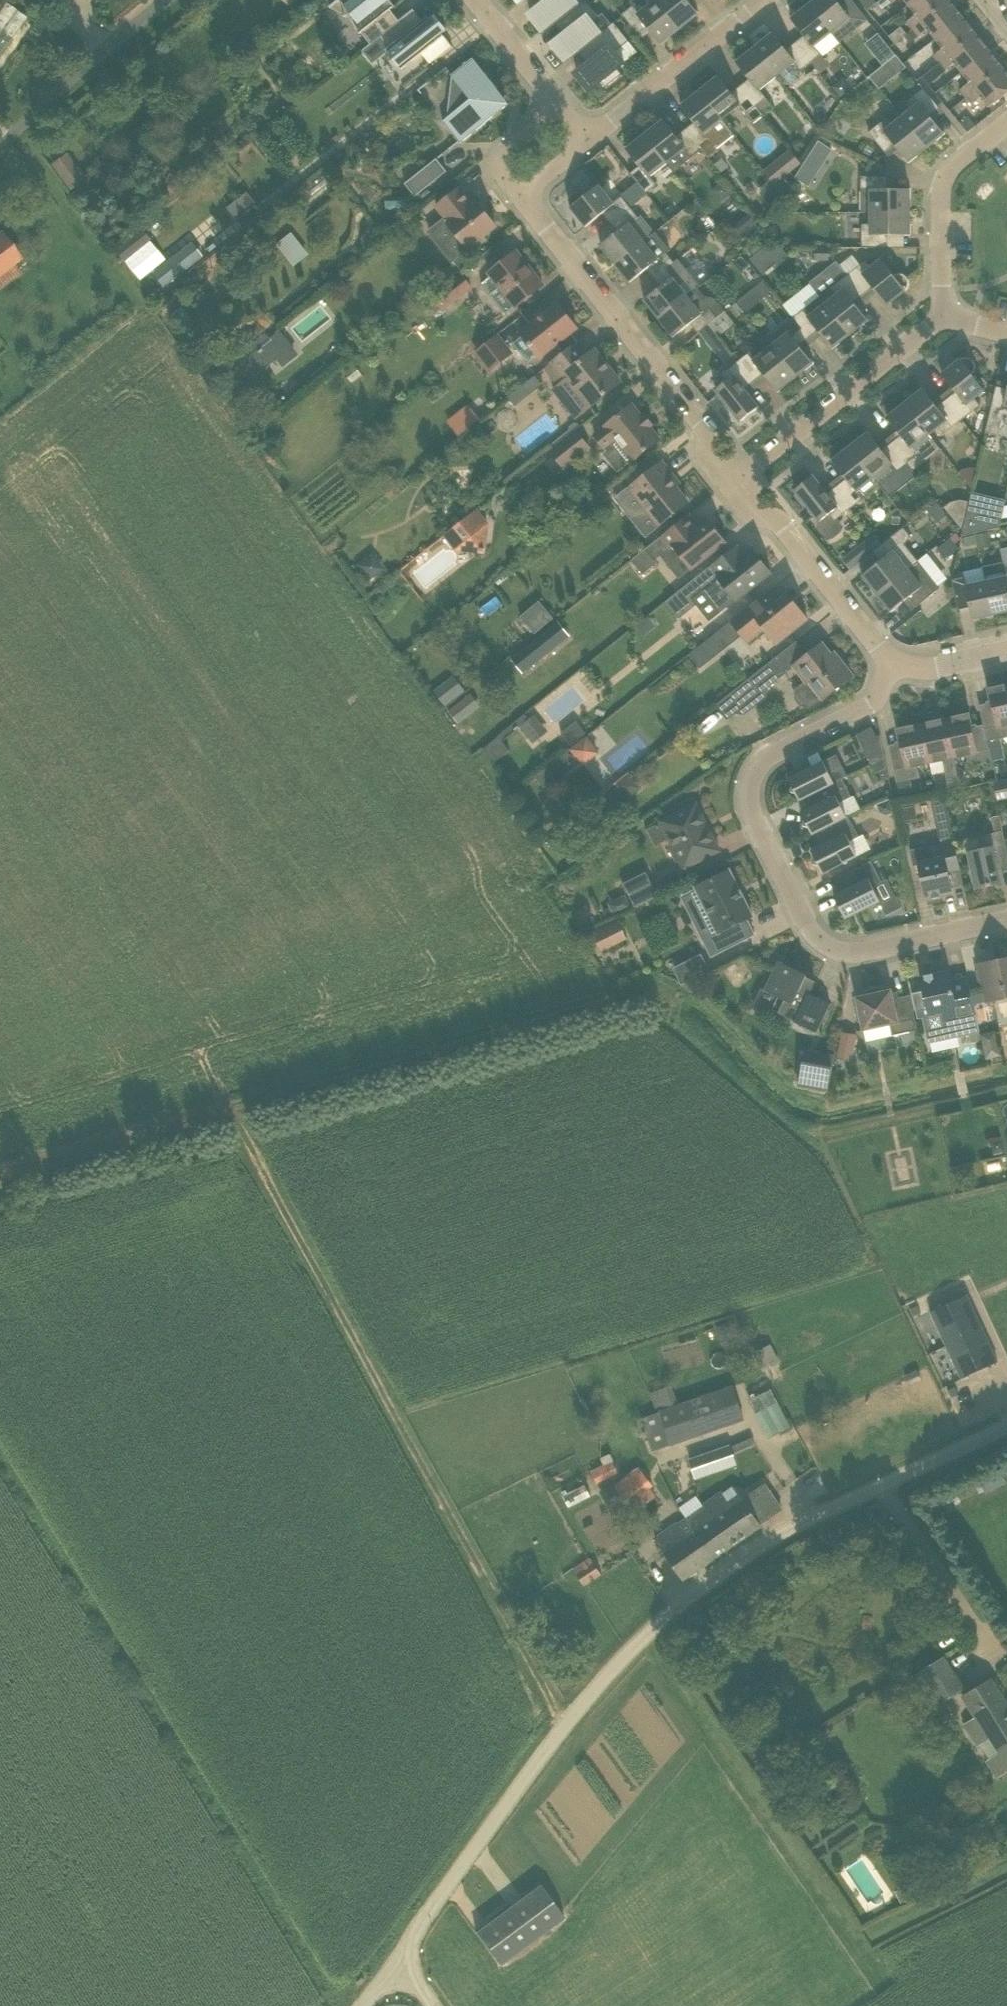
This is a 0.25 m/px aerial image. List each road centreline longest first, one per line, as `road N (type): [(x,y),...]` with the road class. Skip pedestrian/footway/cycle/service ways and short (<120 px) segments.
road 1 (unclassified): [(392,1966),(523,1778),(659,1623),(758,1547),(1006,1427)]
road 2 (track): [(226,1106),(564,1728)]
road 3 (residential): [(1006,920),(860,952),(831,948),(816,936),(756,818),(749,789),(759,766),(871,706),(894,665)]
road 4 (residential): [(729,486),(710,462),(707,430),(522,194),(588,141)]
road 5 (residential): [(729,486),(943,317)]
road 6 (residential): [(894,665),(786,527),(754,516),(729,486)]
road 7 (residential): [(588,141),(763,0)]
road 8 (residential): [(943,317),(943,188),(956,163),(1006,121)]
road 9 (residential): [(588,141),(477,0)]

